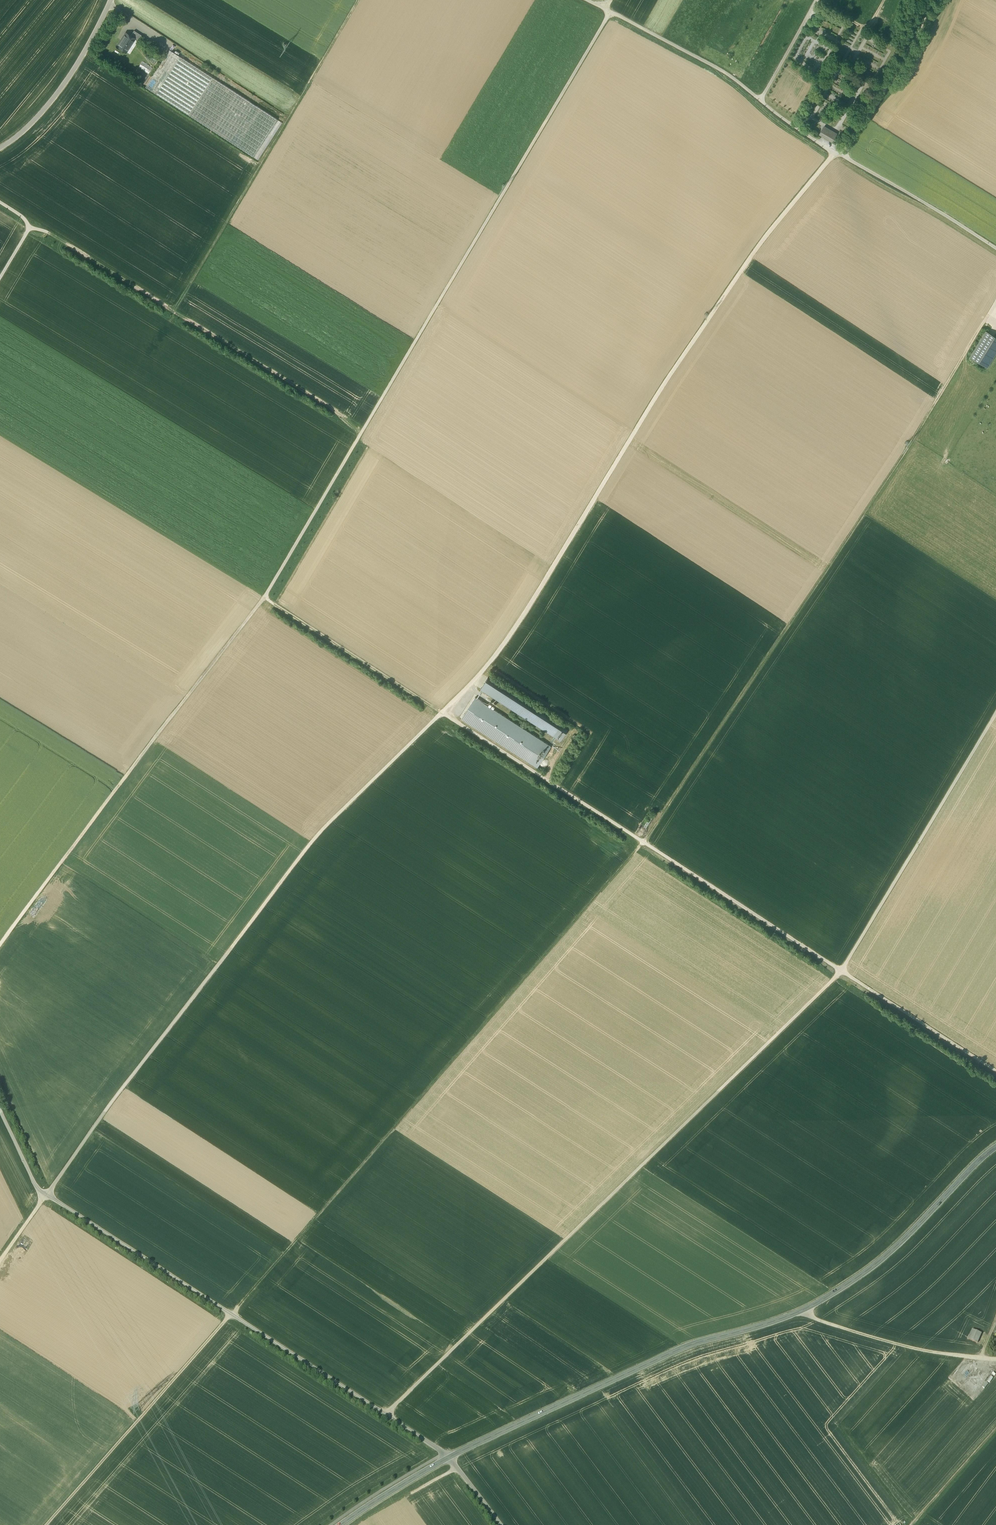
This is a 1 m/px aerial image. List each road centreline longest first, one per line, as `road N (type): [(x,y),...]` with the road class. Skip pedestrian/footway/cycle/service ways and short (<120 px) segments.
road 1 (track): [(442,713),(511,632),(755,251),(834,153),(843,156)]
road 2 (track): [(610,12),(265,597)]
road 3 (track): [(841,972),(386,1414)]
road 4 (track): [(643,842),(234,1317)]
road 5 (track): [(47,1195),(316,837),(442,713)]
road 6 (track): [(643,842),(770,663),(984,323)]
road 7 (track): [(47,1195),(440,1450),(501,1524)]
road 8 (secondary): [(804,1310),(663,1356),(449,1457),(341,1524)]
road 9 (track): [(841,972),(442,713)]
road 10 (track): [(265,597),(0,944)]
road 11 (track): [(364,428),(29,228)]
road 12 (track): [(177,316),(365,0)]
road 13 (track): [(995,722),(841,972)]
road 14 (track): [(834,153),(728,75),(587,0)]
road 15 (track): [(48,1524),(234,1317)]
road 16 (secondary): [(995,1147),(891,1251),(804,1310)]
road 17 (track): [(265,597),(442,713)]
road 18 (residential): [(995,1357),(900,1348),(804,1310)]
road 19 (unclassified): [(0,148),(69,78),(112,0)]
road 20 (track): [(841,972),(995,1072)]
road 21 (track): [(843,156),(995,249)]
road 22 (track): [(995,1435),(916,1524)]

